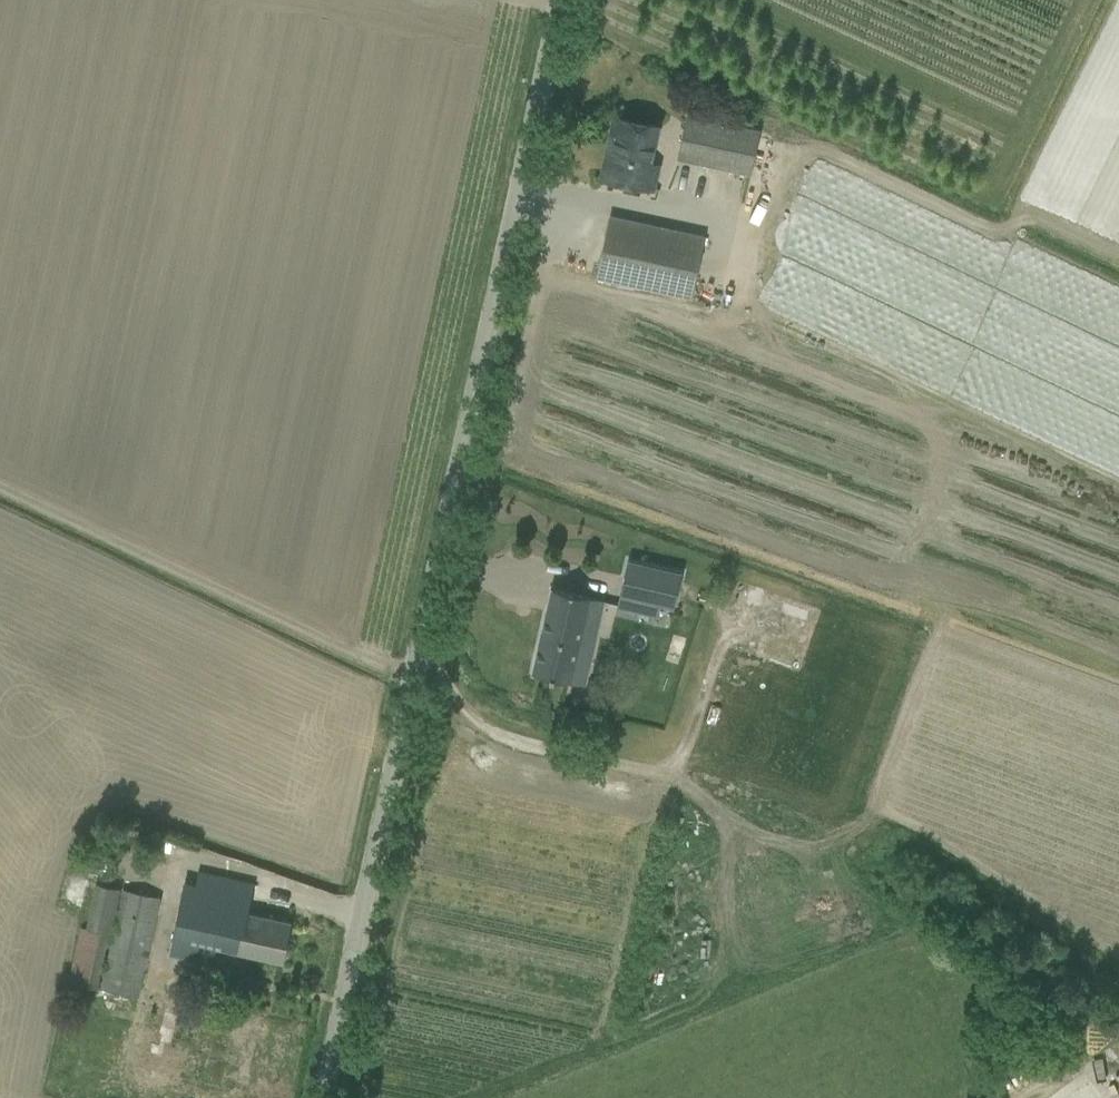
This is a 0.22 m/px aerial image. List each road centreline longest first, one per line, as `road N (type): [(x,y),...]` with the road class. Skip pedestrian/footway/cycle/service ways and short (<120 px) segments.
road 1 (unclassified): [(319,1097),(556,0)]

